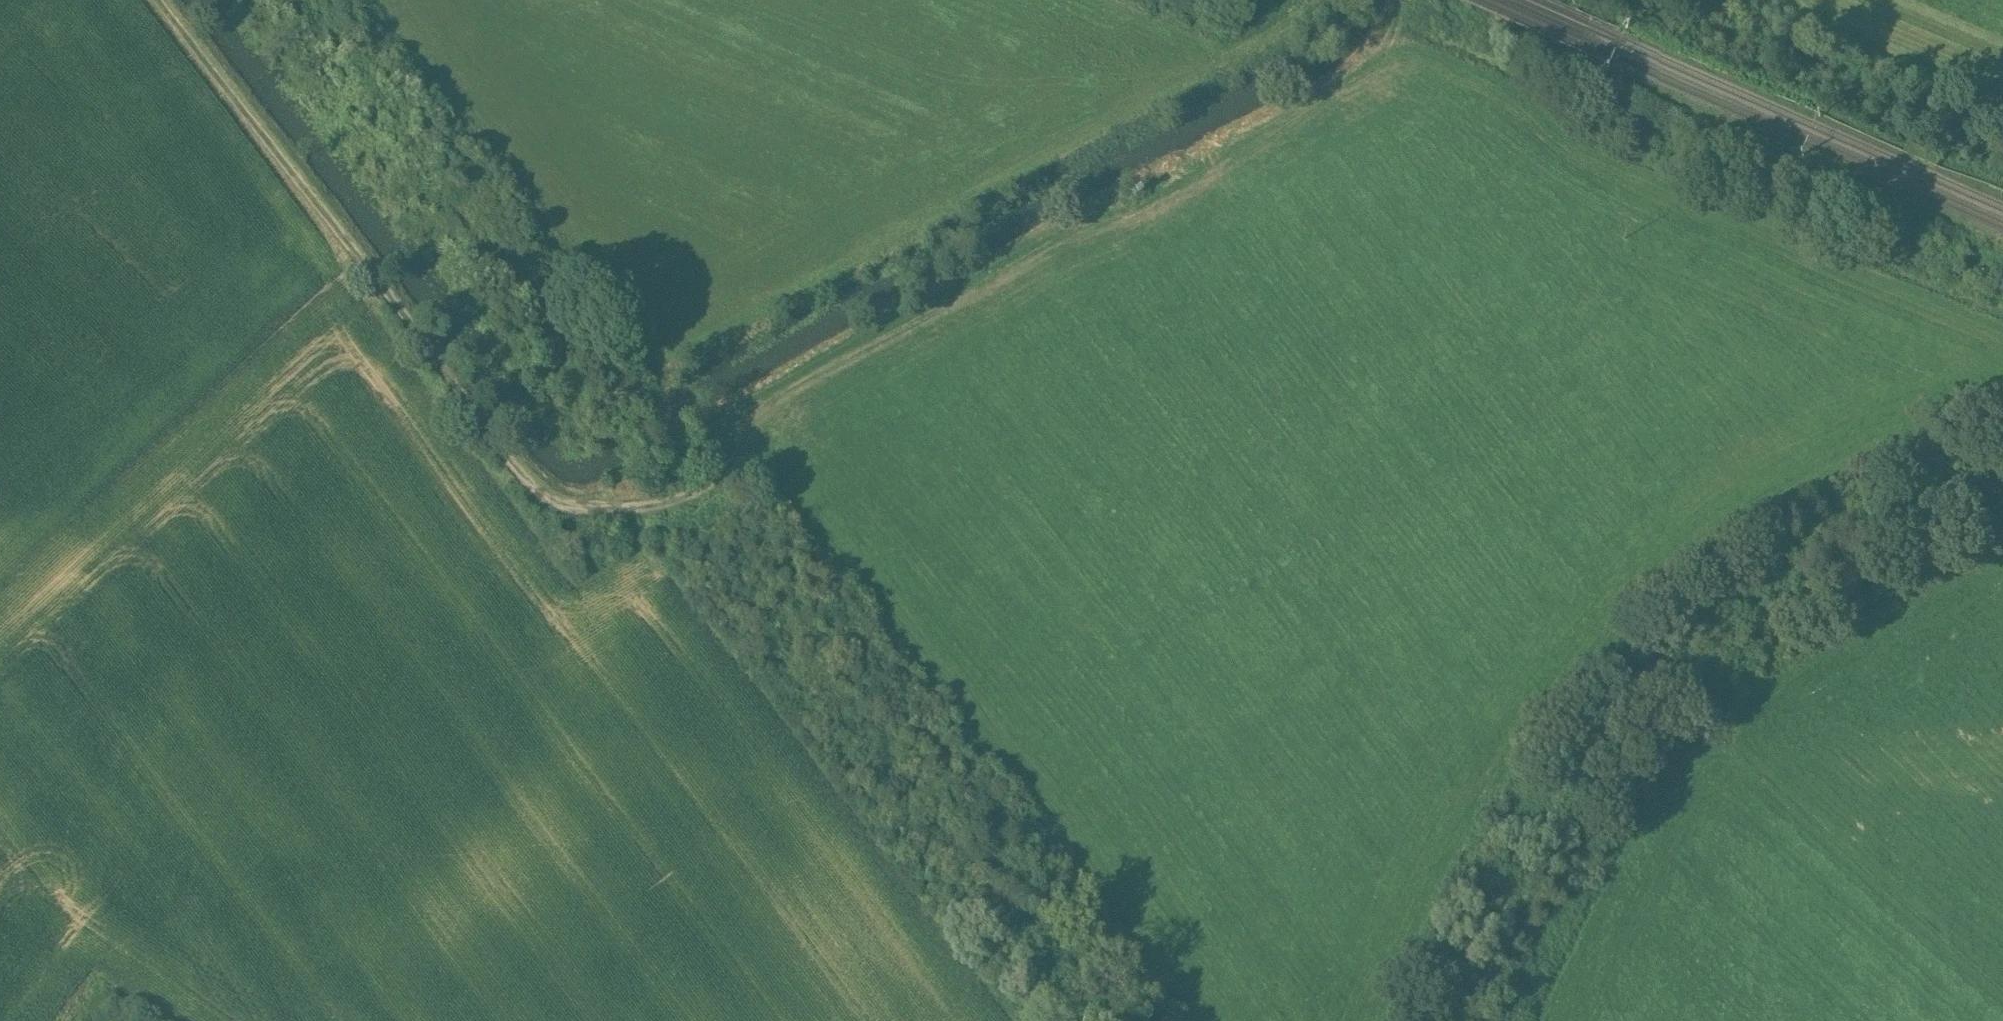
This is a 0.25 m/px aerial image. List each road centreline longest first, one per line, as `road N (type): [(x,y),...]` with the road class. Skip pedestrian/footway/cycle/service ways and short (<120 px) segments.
road 1 (track): [(164,0),(481,422),(525,467),(566,493),(602,500),(668,496),(768,420)]

